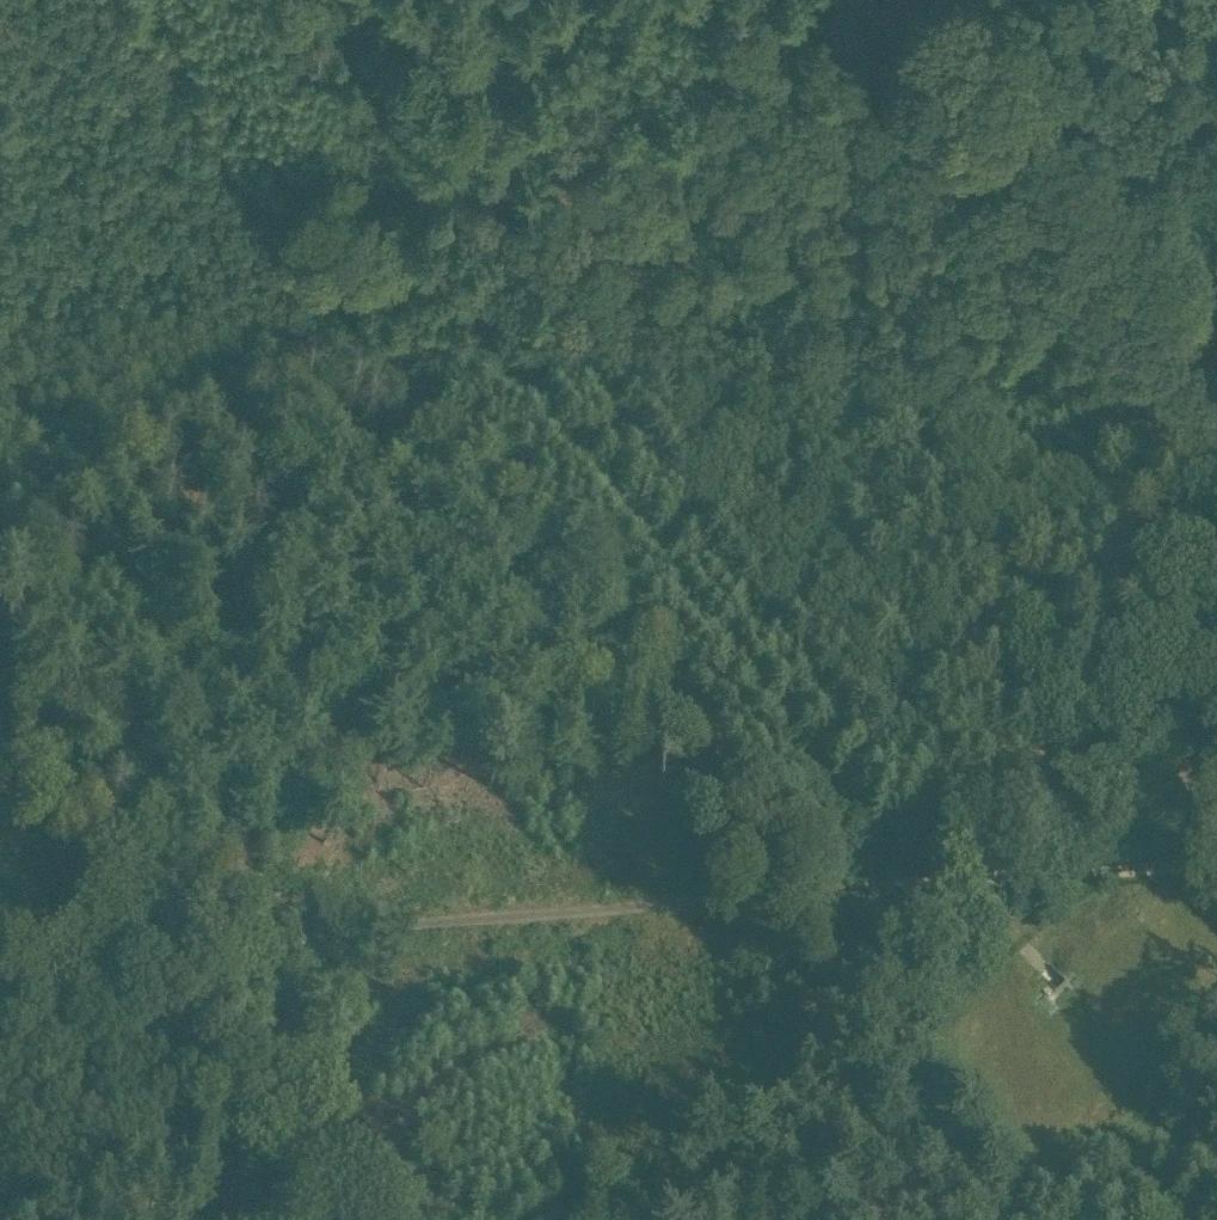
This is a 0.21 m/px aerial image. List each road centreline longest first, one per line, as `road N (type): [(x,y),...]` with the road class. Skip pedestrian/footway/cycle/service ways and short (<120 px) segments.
road 1 (track): [(1216,862),(0,955)]
road 2 (track): [(908,0),(1216,358)]

